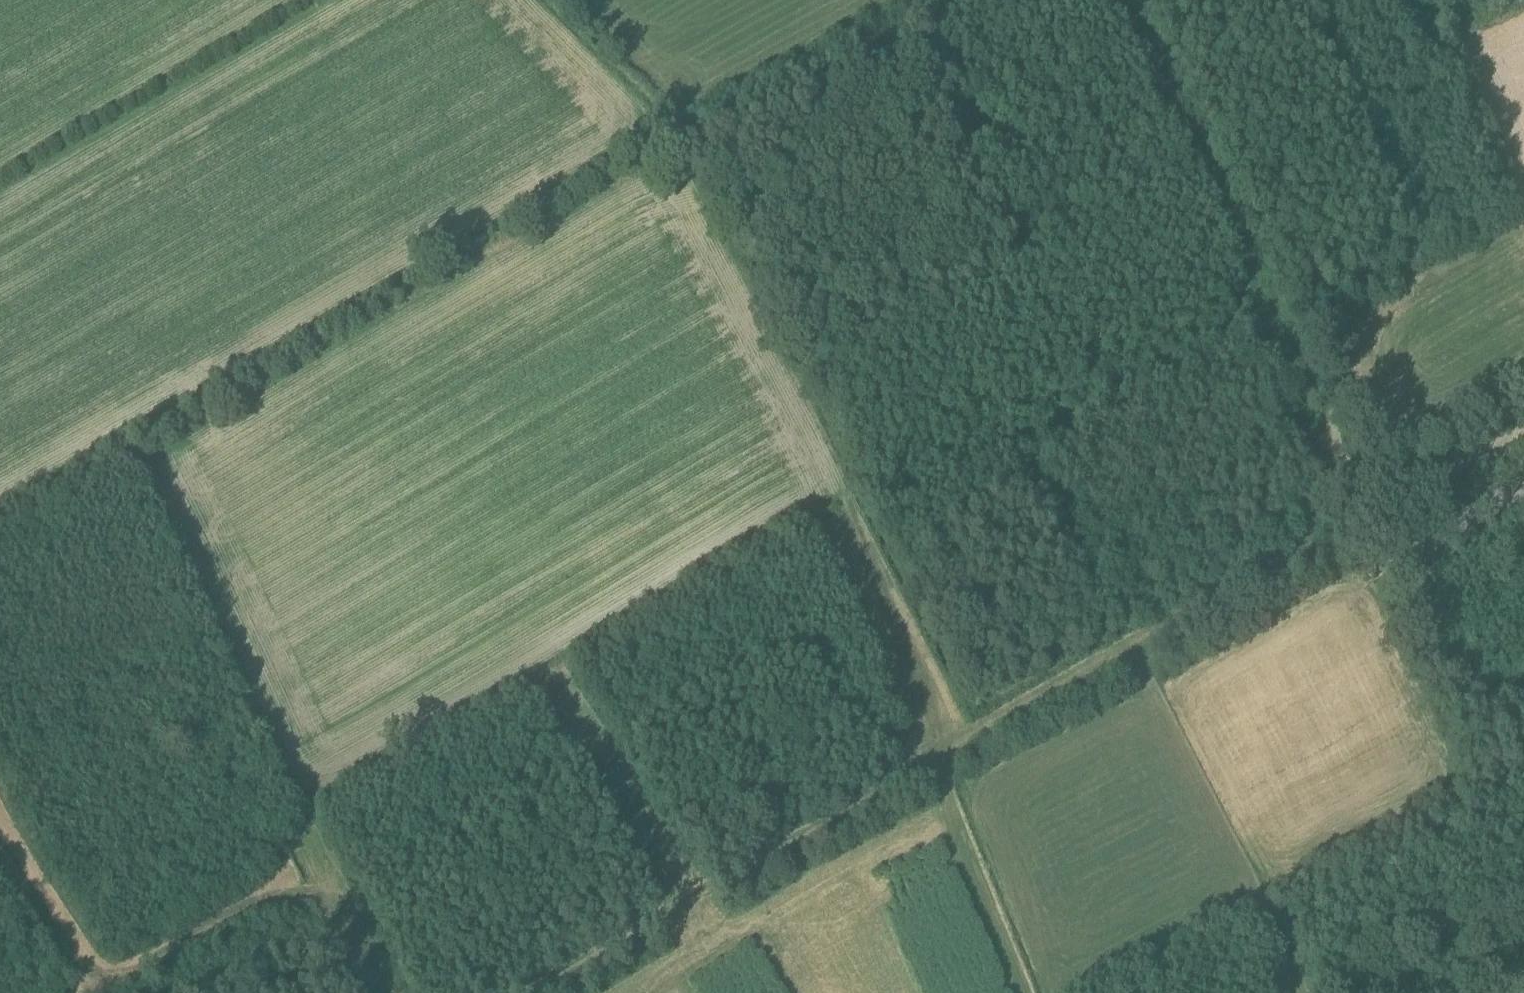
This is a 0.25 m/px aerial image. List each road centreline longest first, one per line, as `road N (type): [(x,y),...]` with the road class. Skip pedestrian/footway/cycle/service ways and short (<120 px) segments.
road 1 (track): [(1523,422),(1375,506)]

